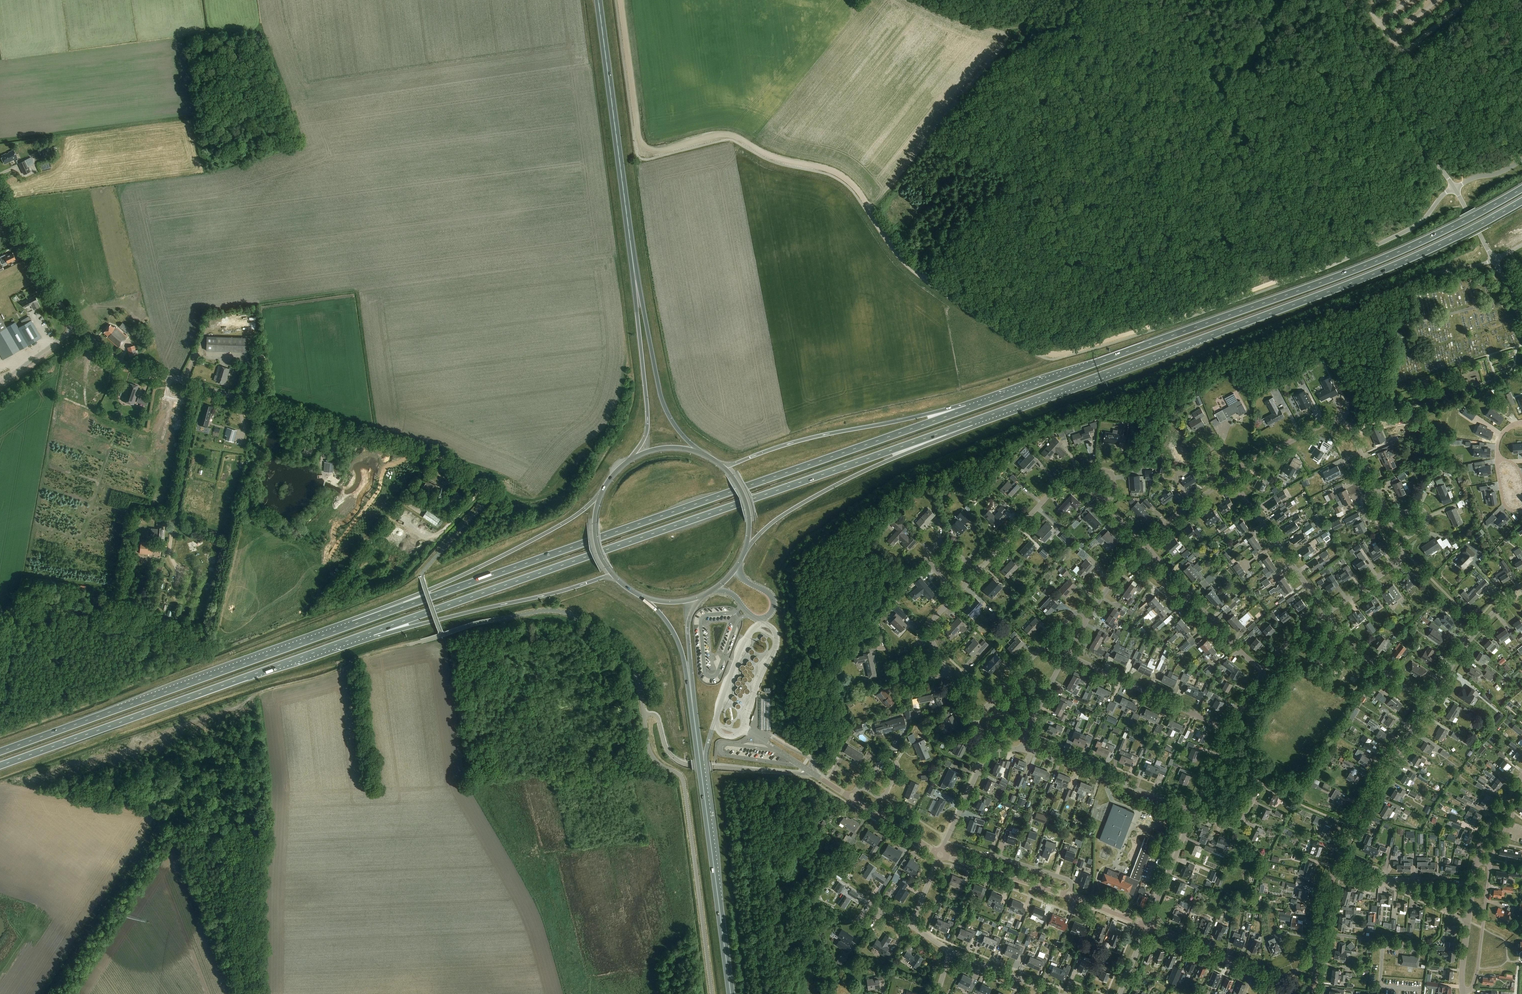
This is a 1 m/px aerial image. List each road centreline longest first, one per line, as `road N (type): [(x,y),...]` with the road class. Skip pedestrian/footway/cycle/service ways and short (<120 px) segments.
road 1 (track): [(620,0),(644,151),(728,136),(839,174),(902,258),(1050,354),(1209,306)]
road 2 (trunk): [(967,409),(354,625)]
road 3 (trunk): [(372,632),(972,422)]
road 4 (trunk): [(1521,189),(1340,276),(967,409)]
road 5 (trunk): [(972,422),(1376,273),(1521,201)]
road 6 (unclassified): [(442,634),(556,611),(624,649),(638,678),(650,751),(684,784),(712,993)]
road 7 (unclassified): [(511,513),(439,456),(133,367),(78,327)]
road 8 (trunk): [(0,766),(372,632)]
road 9 (trunk): [(354,625),(0,752)]
road 10 (trunk): [(635,279),(598,0)]
road 11 (trunk): [(601,493),(507,554),(354,625)]
road 12 (trunk): [(694,715),(731,993)]
road 13 (trunk): [(745,552),(816,495),(972,422)]
road 14 (trunk): [(967,409),(809,438),(724,467)]
road 15 (trunk): [(372,632),(612,575)]
road 16 (trunk): [(702,453),(667,412),(635,279)]
road 17 (trunk): [(635,279),(648,425),(630,460)]
road 18 (residential): [(1194,813),(1023,749)]
road 19 (residential): [(1229,731),(1067,655)]
road 20 (residential): [(1263,670),(1143,544)]
road 21 (residential): [(1341,853),(1428,704)]
road 22 (unclassified): [(1455,188),(1361,48)]
road 23 (residential): [(1327,613),(1230,478)]
road 24 (residential): [(973,719),(1074,613),(1089,617)]
road 25 (unclassified): [(78,327),(40,272),(0,187)]
road 26 (unclassified): [(1334,263),(1415,226),(1455,188)]
road 27 (residential): [(979,570),(1063,480),(1084,482)]
road 28 (residential): [(1428,704),(1479,628),(1517,593)]
road 29 (residential): [(1194,813),(1232,826),(1257,793),(1254,776),(1218,755)]
road 30 (residential): [(1428,704),(1357,651),(1327,613)]
road 31 (unclassified): [(1272,983),(1147,927)]
road 32 (unclassified): [(1069,896),(941,855)]
road 33 (trunk): [(641,596),(677,639),(694,715)]
road 34 (track): [(1209,306),(1334,263)]
road 35 (residential): [(1468,991),(1491,863)]
road 36 (unclassified): [(715,590),(731,593),(751,617),(770,614),(771,596),(737,567)]
road 37 (track): [(411,447),(384,471),(378,492),(335,548)]
road 38 (residential): [(1147,927),(1194,813)]
road 39 (trunk): [(694,715),(688,628),(703,596)]

